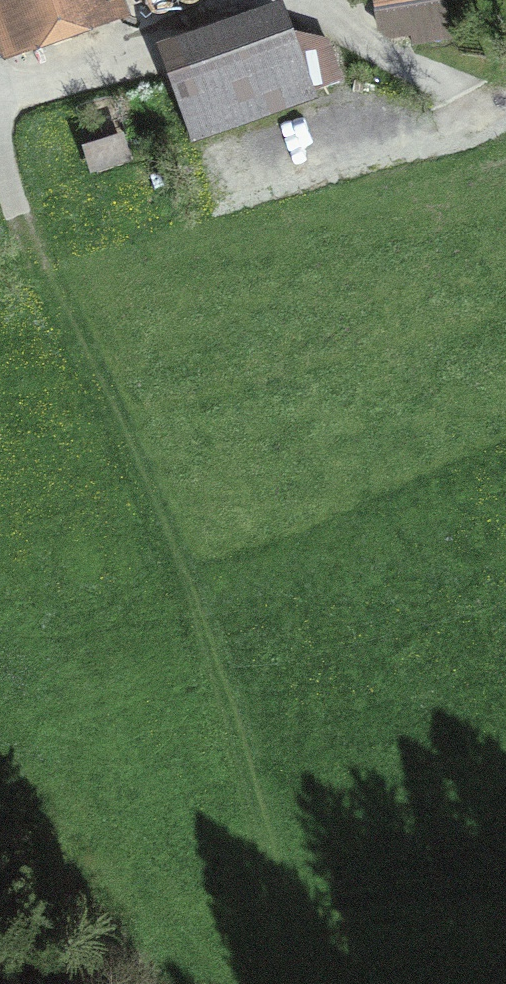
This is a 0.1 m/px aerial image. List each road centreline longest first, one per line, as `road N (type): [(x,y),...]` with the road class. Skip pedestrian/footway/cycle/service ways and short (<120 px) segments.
road 1 (track): [(0,154),(232,755),(264,983)]

